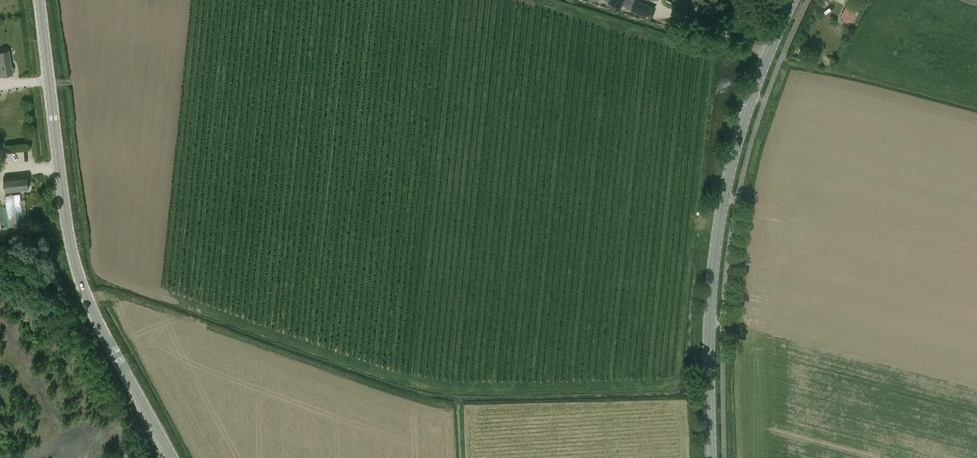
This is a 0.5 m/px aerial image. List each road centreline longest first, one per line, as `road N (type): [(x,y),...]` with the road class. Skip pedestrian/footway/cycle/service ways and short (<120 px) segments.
road 1 (tertiary): [(171,457),(74,269),(40,0)]
road 2 (tertiary): [(711,457),(717,233),(751,99),(793,0)]

